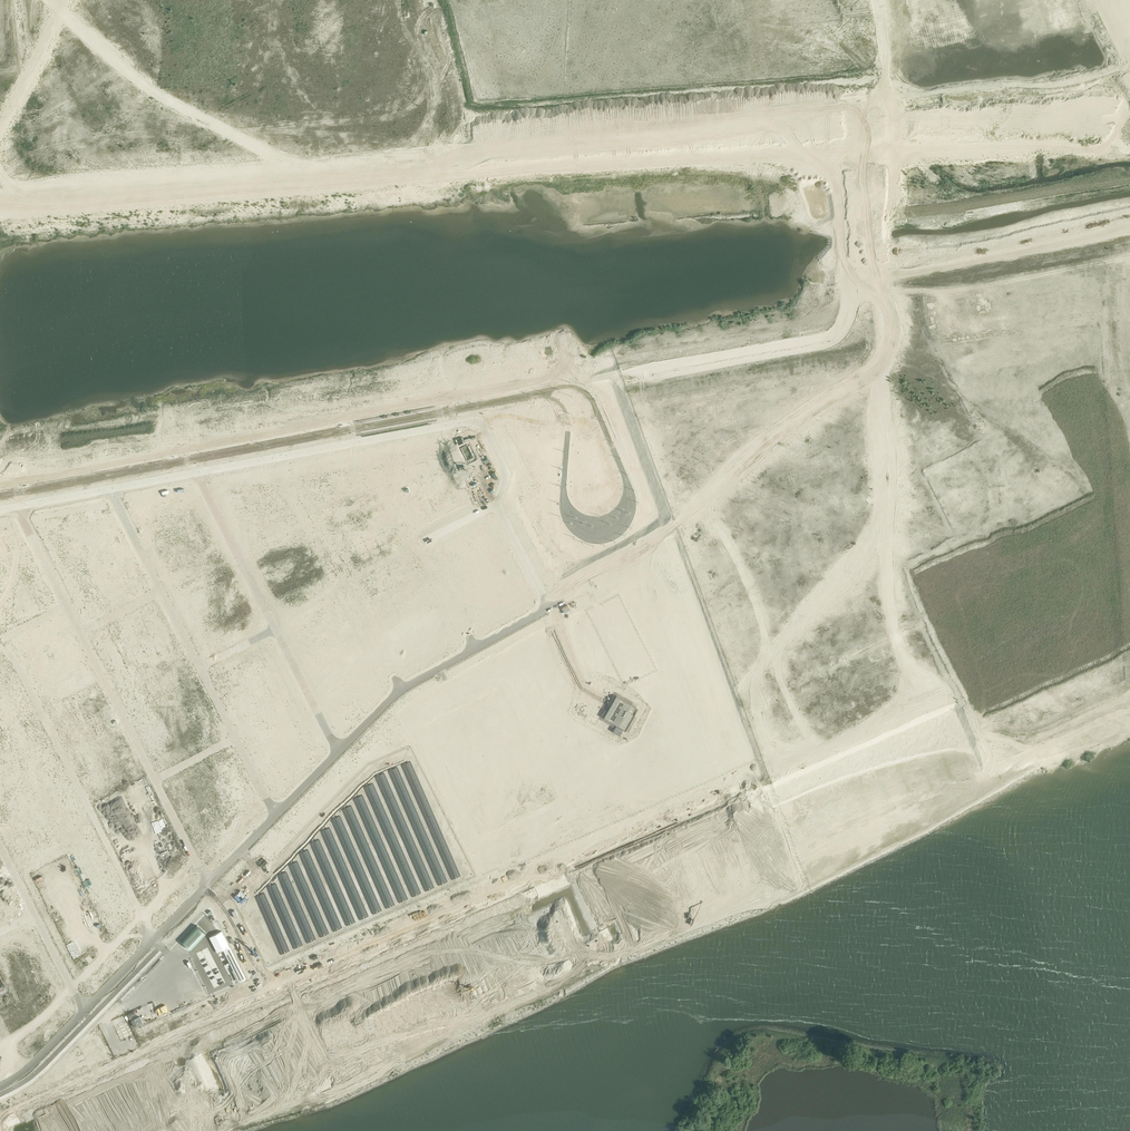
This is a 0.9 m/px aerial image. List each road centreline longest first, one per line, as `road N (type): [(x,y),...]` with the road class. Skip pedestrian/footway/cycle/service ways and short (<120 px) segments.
road 1 (residential): [(849,446),(993,743),(1129,683)]
road 2 (residential): [(19,509),(208,884)]
road 3 (tertiary): [(880,356),(481,421)]
road 4 (residential): [(113,493),(276,816)]
road 5 (residential): [(0,665),(149,945)]
road 6 (residential): [(202,477),(338,752)]
road 7 (tertiary): [(622,568),(849,446)]
road 8 (residential): [(288,461),(402,689)]
road 9 (residential): [(622,568),(734,791)]
road 10 (tertiary): [(878,321),(863,79)]
road 11 (residential): [(547,609),(656,825)]
road 12 (residential): [(375,446),(473,650)]
road 13 (residential): [(481,421),(506,475),(497,504),(547,609)]
road 14 (residential): [(0,848),(84,1011)]
road 15 (residential): [(933,312),(997,444)]
road 16 (residential): [(884,427),(914,433),(964,531)]
road 17 (residential): [(1068,289),(933,312)]
road 18 (residential): [(1068,289),(1129,411)]

